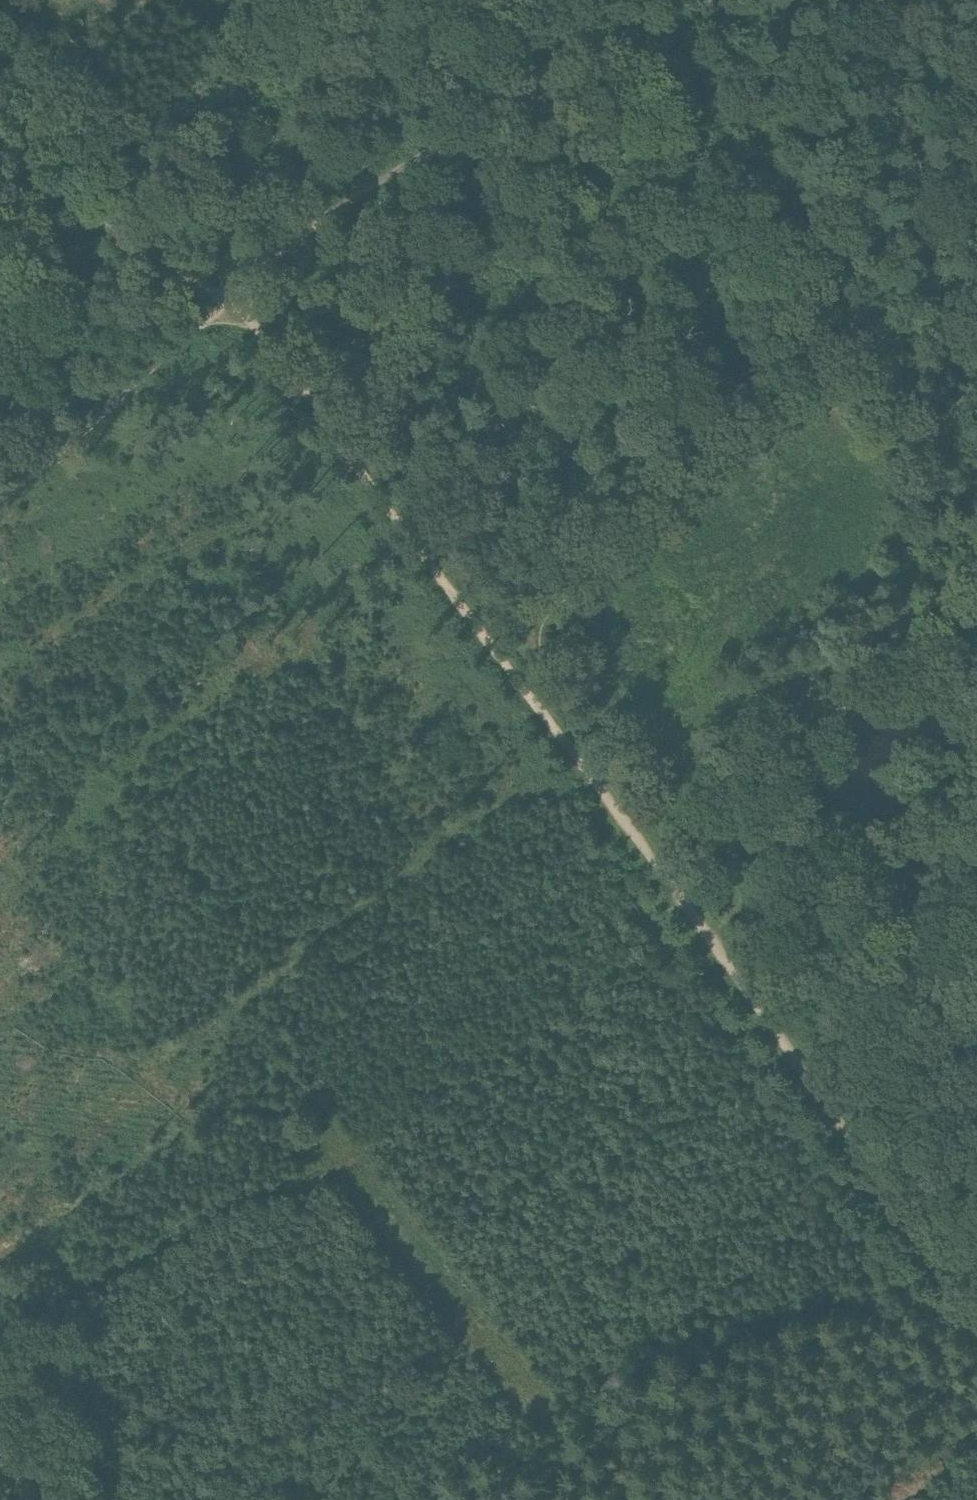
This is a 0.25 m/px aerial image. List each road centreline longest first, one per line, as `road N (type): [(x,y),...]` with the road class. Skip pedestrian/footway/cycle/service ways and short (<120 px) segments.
road 1 (track): [(228,303),(269,344),(722,951),(976,1325)]
road 2 (track): [(602,738),(549,658),(541,622),(774,407),(823,389),(853,388),(875,405),(933,514),(952,582)]
road 3 (track): [(710,0),(690,18),(494,109),(317,224),(228,303)]
road 4 (track): [(578,759),(602,738),(620,746),(673,741),(875,636),(976,565)]
road 5 (track): [(606,57),(604,90),(619,120),(744,219),(794,323),(820,355),(823,389)]
road 6 (track): [(228,303),(0,496)]
road 7 (track): [(0,164),(203,281),(228,303)]

